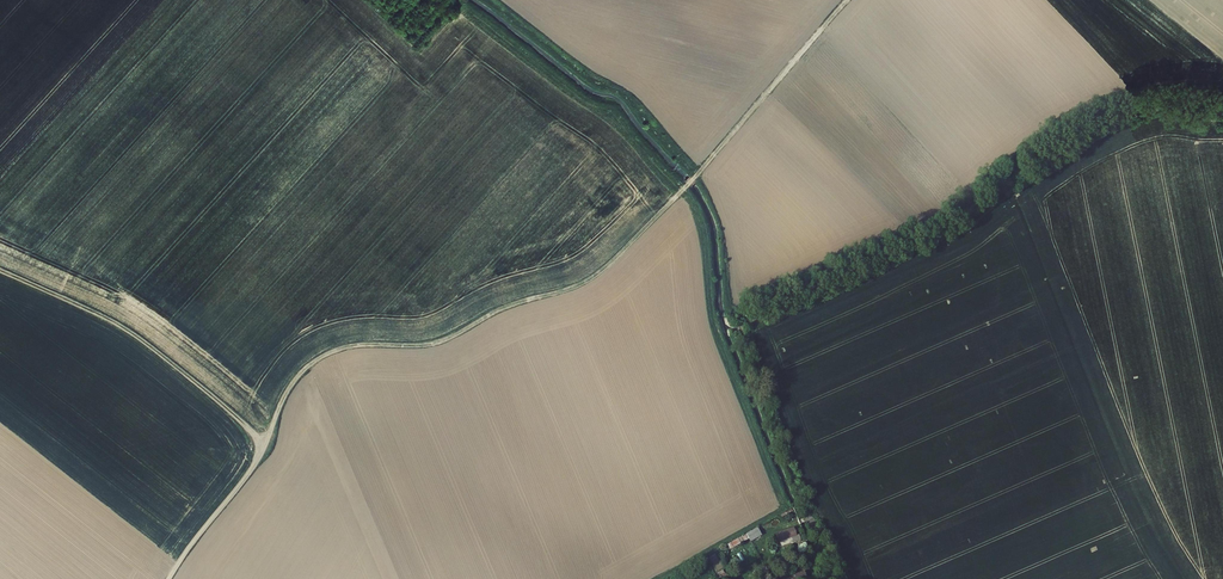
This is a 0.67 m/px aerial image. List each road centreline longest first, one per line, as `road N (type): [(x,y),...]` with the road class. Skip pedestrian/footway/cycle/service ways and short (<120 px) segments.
road 1 (track): [(844,0),(732,136),(598,274),(499,310),(433,345),(363,344),(322,356),(293,380),(263,441)]
road 2 (track): [(0,270),(112,319),(263,441)]
road 3 (track): [(835,578),(740,341)]
road 4 (track): [(263,441),(249,473),(168,578)]

